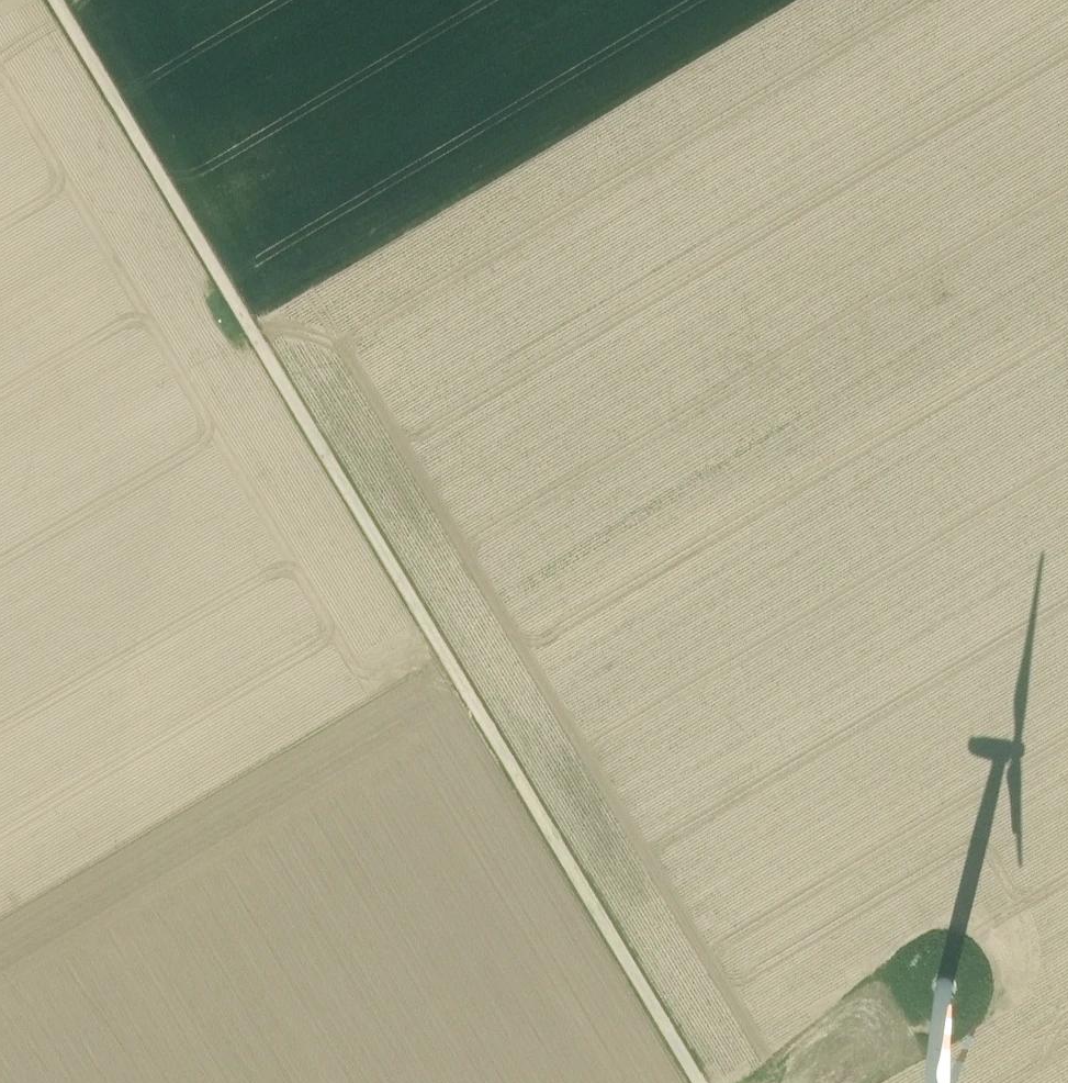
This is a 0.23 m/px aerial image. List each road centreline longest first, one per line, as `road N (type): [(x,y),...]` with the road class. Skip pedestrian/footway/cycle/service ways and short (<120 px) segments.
road 1 (track): [(698,1082),(55,0)]

